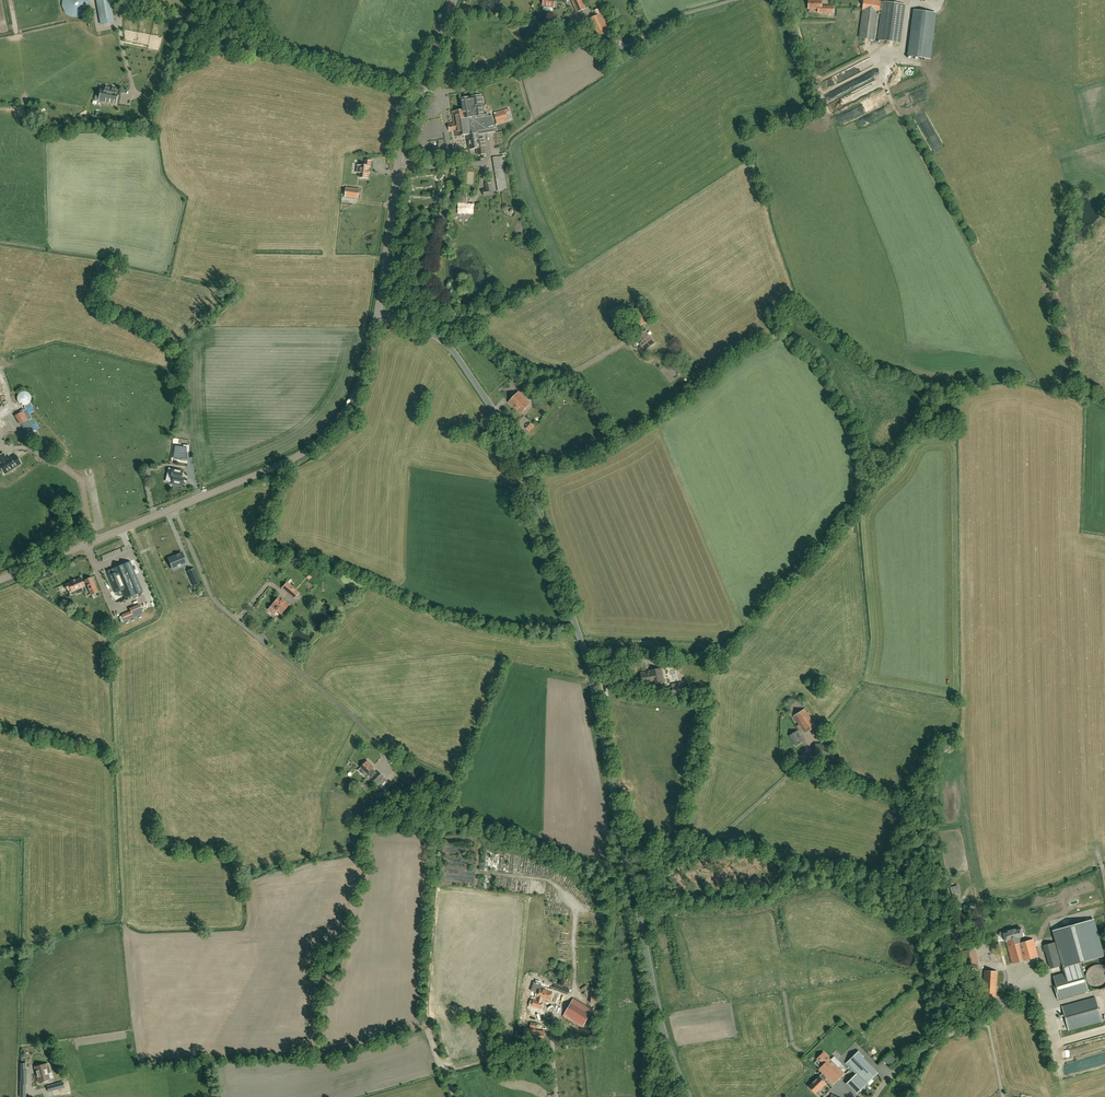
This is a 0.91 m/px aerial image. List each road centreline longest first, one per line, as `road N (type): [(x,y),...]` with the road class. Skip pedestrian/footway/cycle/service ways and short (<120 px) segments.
road 1 (unclassified): [(688,1096),(664,1036),(594,687),(517,450),(445,342),(378,315)]
road 2 (tertiary): [(0,580),(321,441),(355,397),(378,315)]
road 3 (unclassified): [(417,93),(483,91),(585,40),(629,47),(670,19),(723,0)]
road 4 (track): [(635,893),(710,845),(809,748)]
road 5 (tertiary): [(378,315),(400,153),(417,93)]
road 6 (residential): [(872,1096),(879,1081),(927,1046),(987,1020)]

